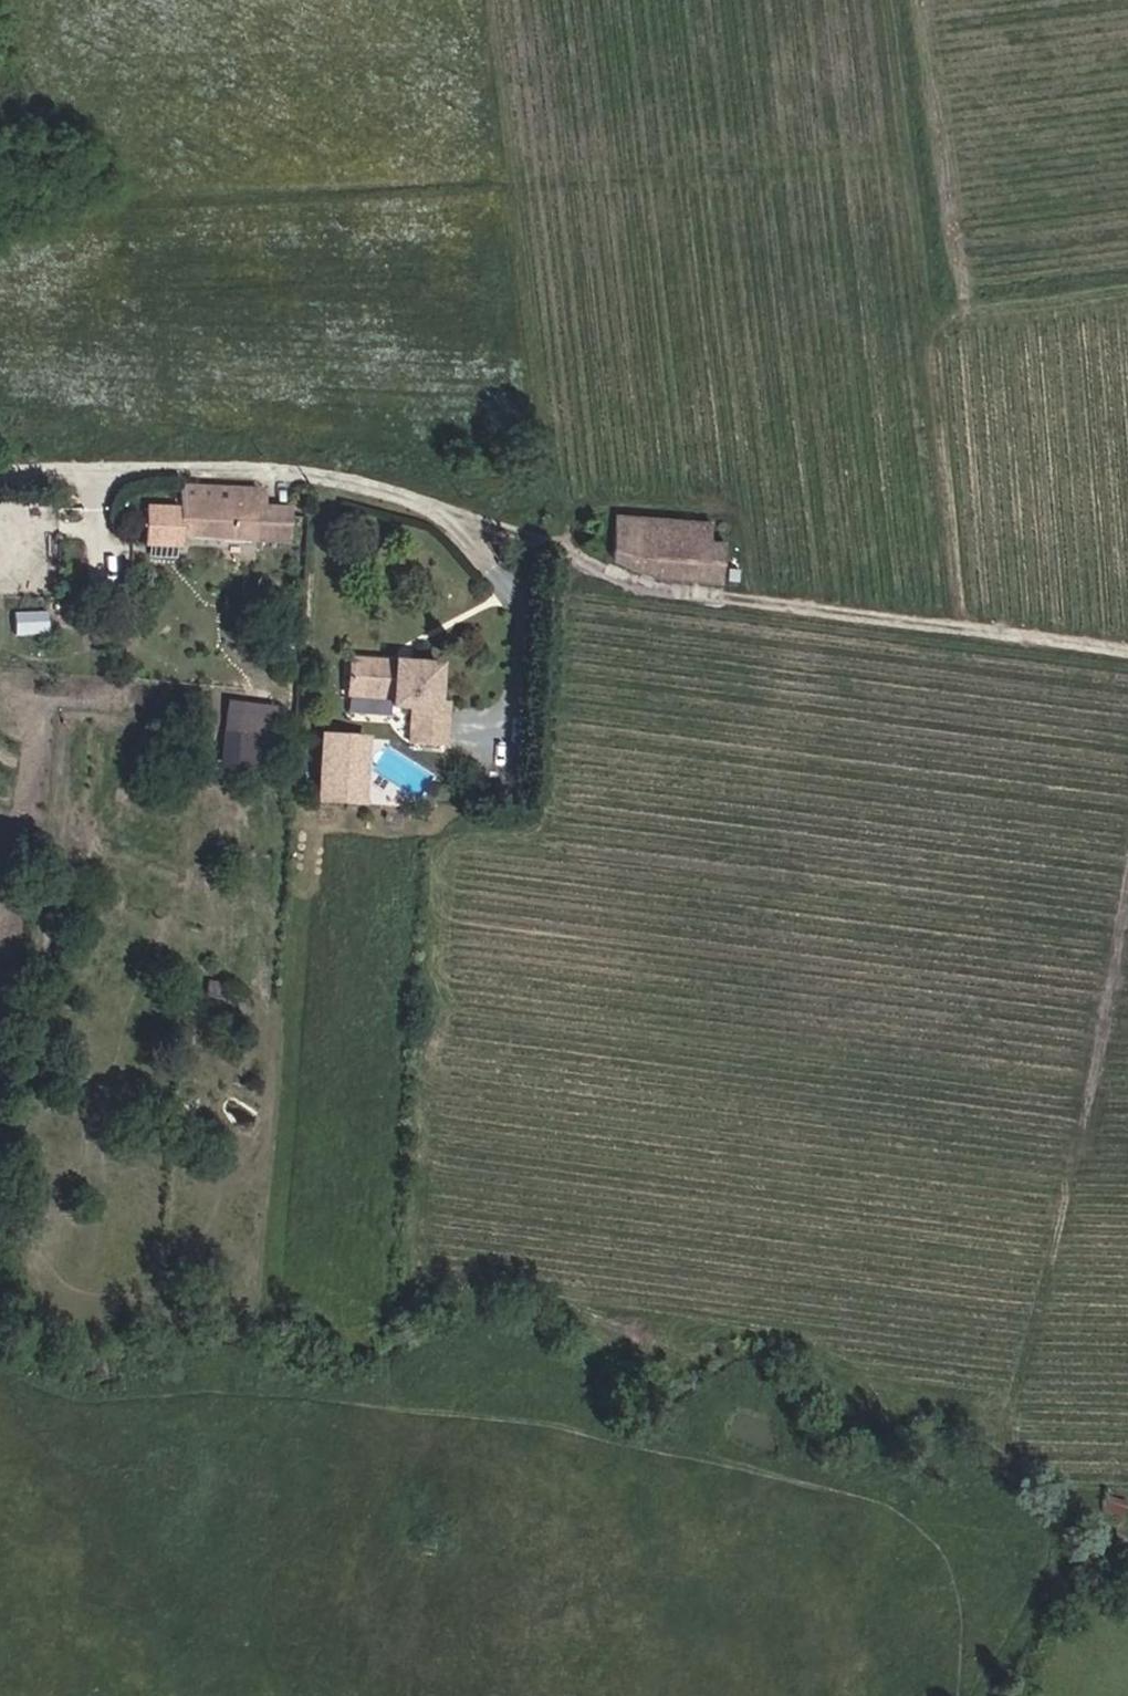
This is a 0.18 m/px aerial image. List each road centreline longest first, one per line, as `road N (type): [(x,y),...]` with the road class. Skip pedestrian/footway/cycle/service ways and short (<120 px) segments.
road 1 (residential): [(0,474),(270,476),(548,549)]

